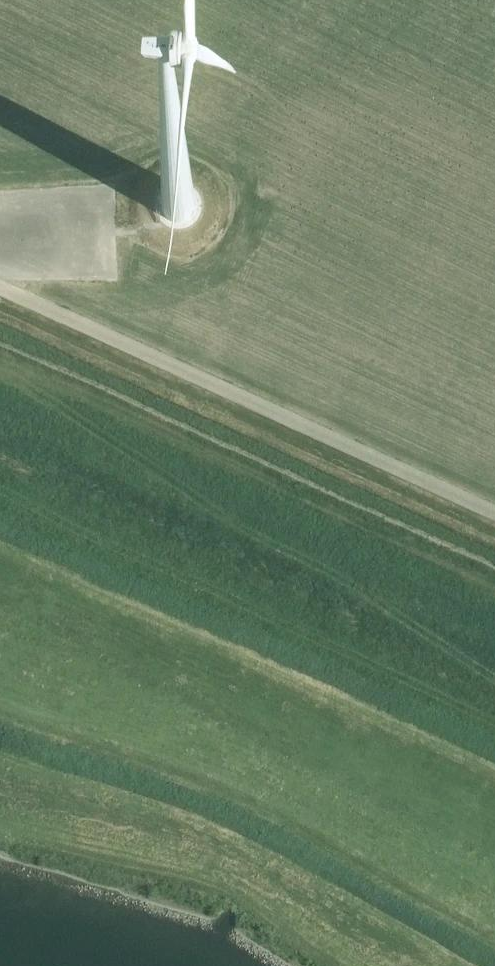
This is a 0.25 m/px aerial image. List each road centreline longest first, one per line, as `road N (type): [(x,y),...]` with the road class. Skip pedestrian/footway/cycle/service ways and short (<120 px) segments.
road 1 (track): [(0,360),(494,589)]
road 2 (track): [(494,521),(0,292)]

